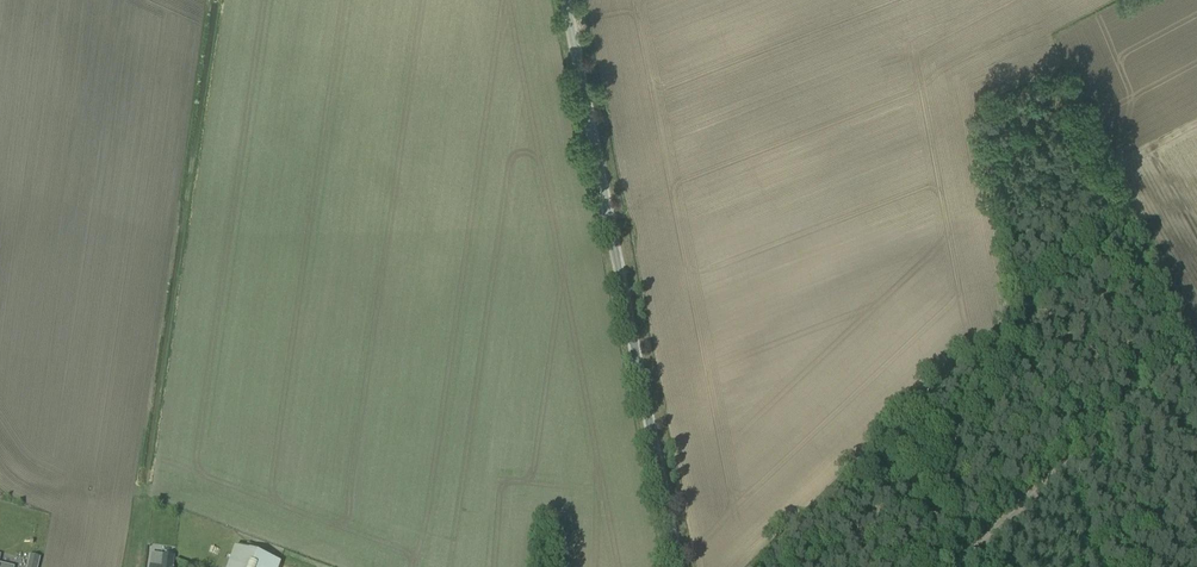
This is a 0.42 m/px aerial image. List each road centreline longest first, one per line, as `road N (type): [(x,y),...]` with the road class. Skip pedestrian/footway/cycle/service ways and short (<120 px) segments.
road 1 (unclassified): [(678,566),(567,0)]
road 2 (track): [(953,566),(1160,376),(1196,364)]

